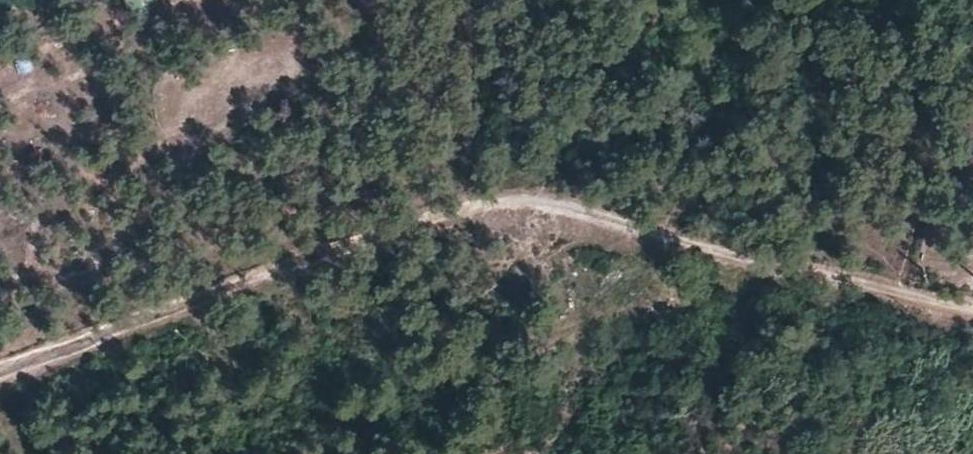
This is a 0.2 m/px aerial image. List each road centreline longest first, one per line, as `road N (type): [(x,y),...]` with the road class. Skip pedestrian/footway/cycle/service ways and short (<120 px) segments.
road 1 (track): [(0,376),(300,262),(490,202),(549,205),(777,268),(972,309)]

